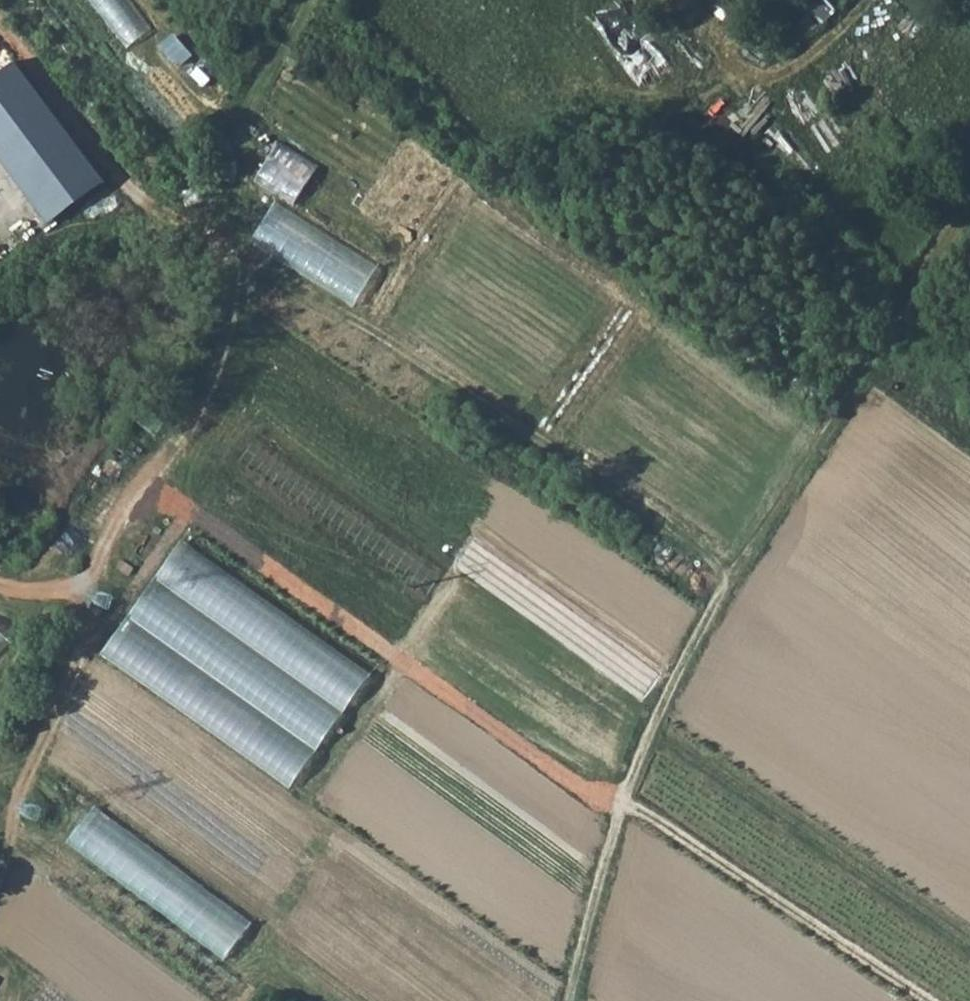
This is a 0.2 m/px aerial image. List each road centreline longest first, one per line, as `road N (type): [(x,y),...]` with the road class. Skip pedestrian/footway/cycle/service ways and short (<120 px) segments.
road 1 (track): [(0,22),(141,200),(215,249),(227,267),(231,307),(196,406),(129,497),(96,563),(83,655),(0,868)]
road 2 (track): [(129,497),(163,502),(247,552),(574,783),(628,803),(928,1000)]
road 3 (track): [(570,1000),(649,732),(724,591),(969,237)]
road 4 (track): [(724,591),(703,553),(502,413),(370,332),(227,267)]

